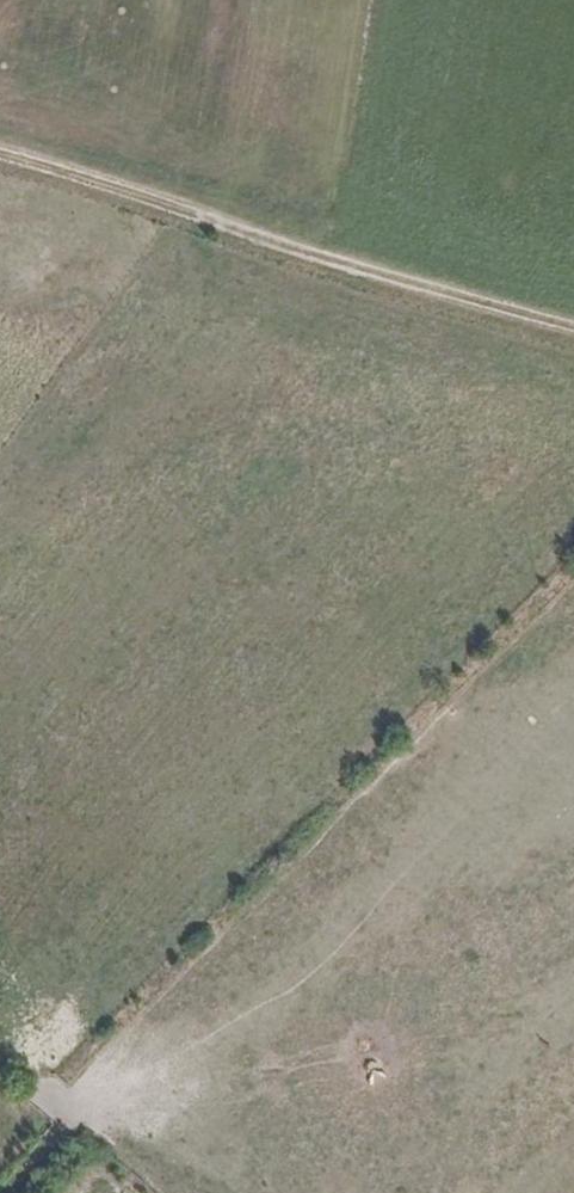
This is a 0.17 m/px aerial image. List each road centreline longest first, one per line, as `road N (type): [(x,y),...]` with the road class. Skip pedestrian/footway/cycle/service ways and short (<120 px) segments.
road 1 (track): [(0,162),(573,330)]

